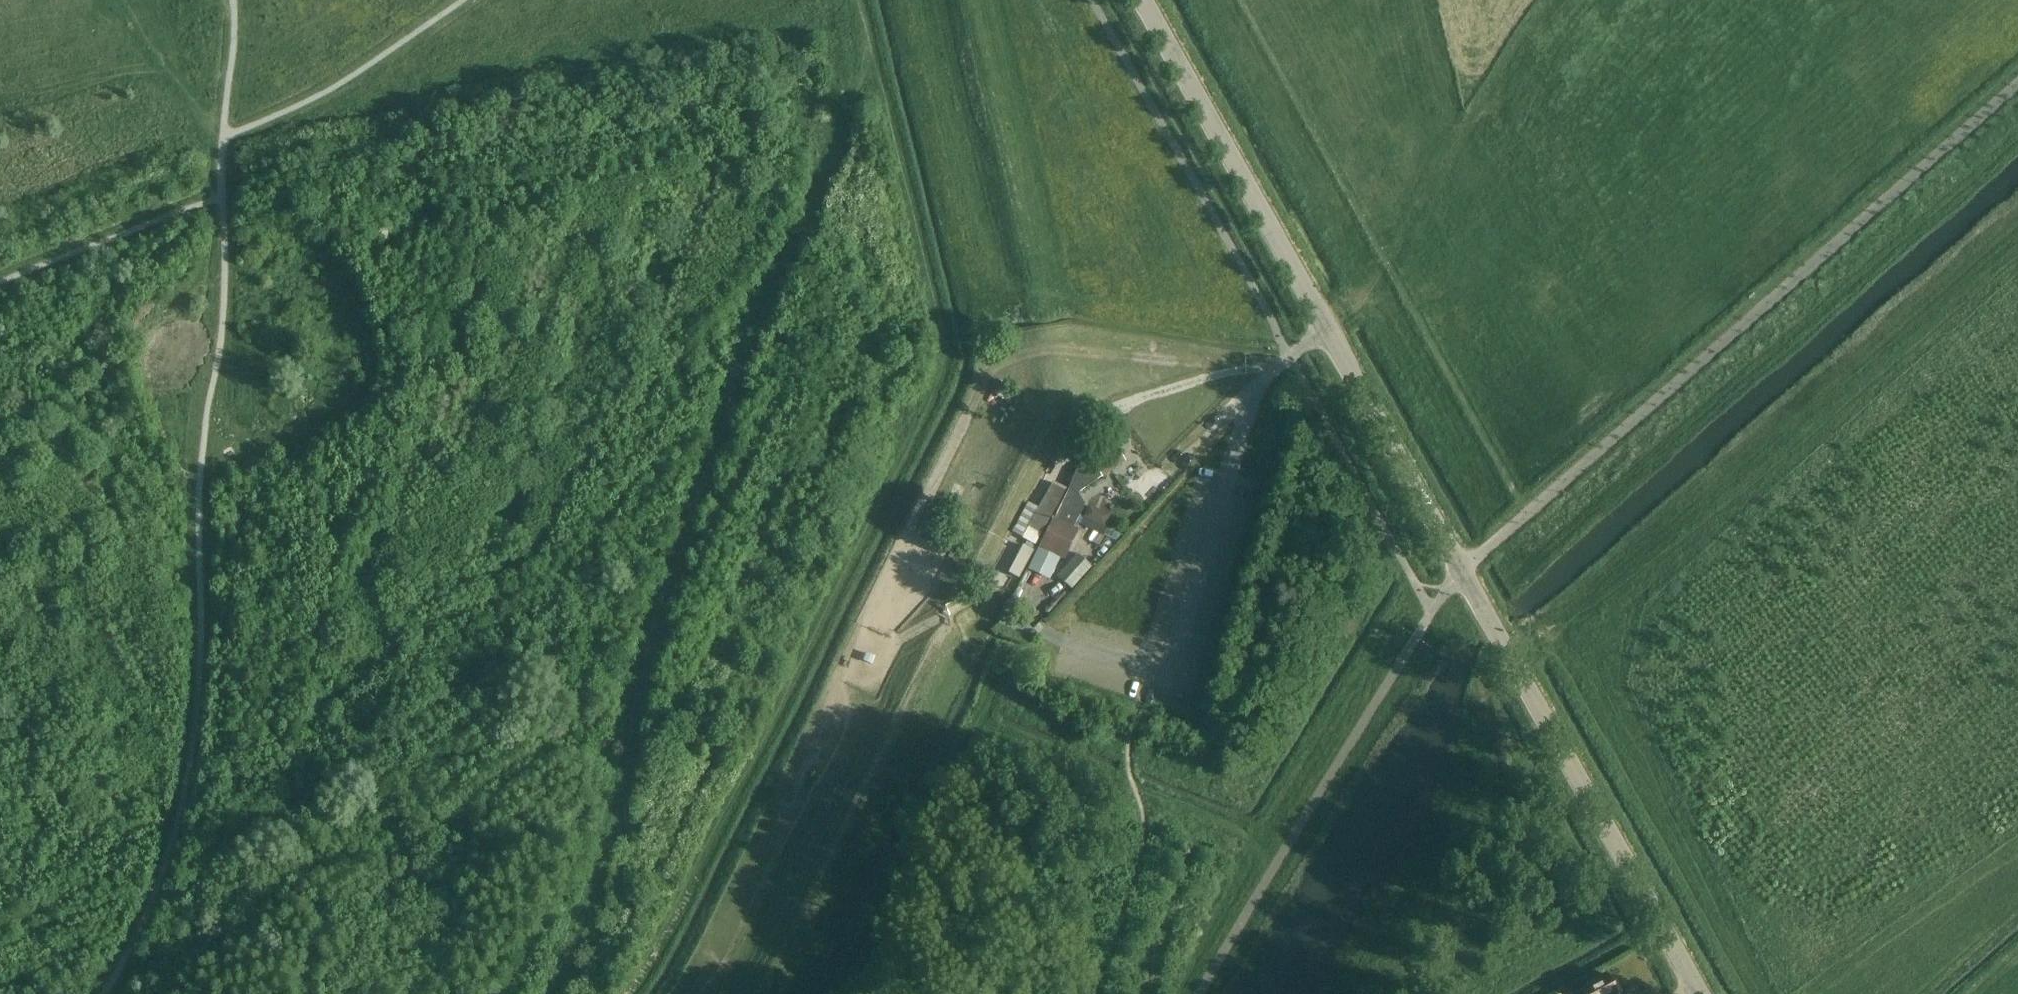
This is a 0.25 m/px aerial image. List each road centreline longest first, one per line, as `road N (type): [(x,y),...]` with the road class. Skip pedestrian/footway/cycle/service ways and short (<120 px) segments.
road 1 (tertiary): [(1699,993),(1144,0)]
road 2 (track): [(1046,438),(1131,398),(1292,357)]

